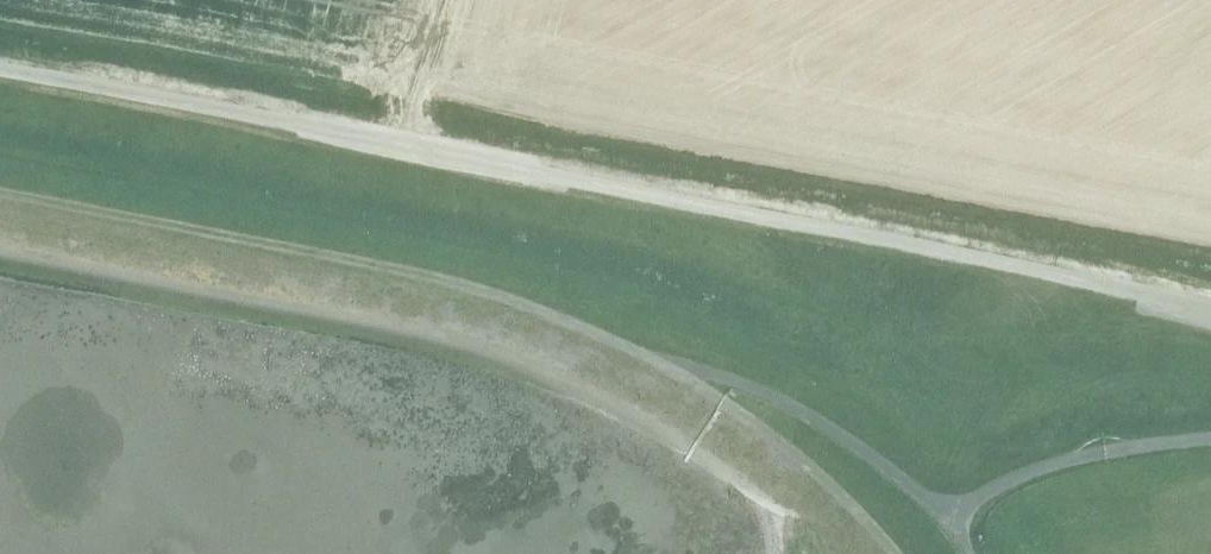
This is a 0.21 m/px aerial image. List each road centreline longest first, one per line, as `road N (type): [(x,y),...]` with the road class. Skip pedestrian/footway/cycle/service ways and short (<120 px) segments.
road 1 (unclassified): [(1210,308),(0,67)]

